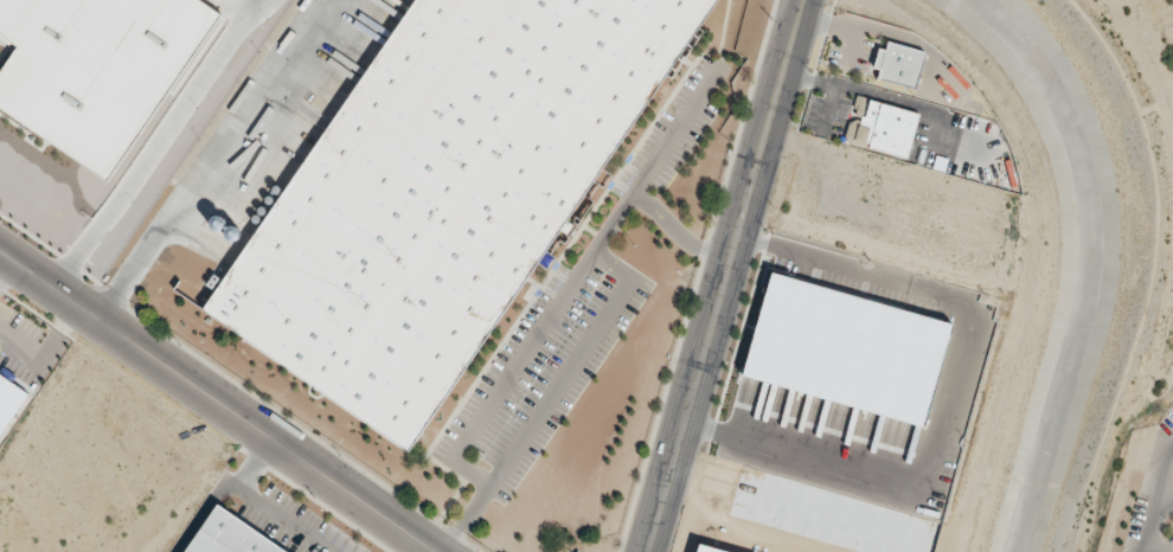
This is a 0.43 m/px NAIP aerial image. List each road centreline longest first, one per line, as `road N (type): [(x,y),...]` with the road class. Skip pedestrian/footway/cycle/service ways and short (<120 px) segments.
road 1 (tertiary): [(801,0),(643,551)]
road 2 (tertiary): [(0,251),(423,551)]

